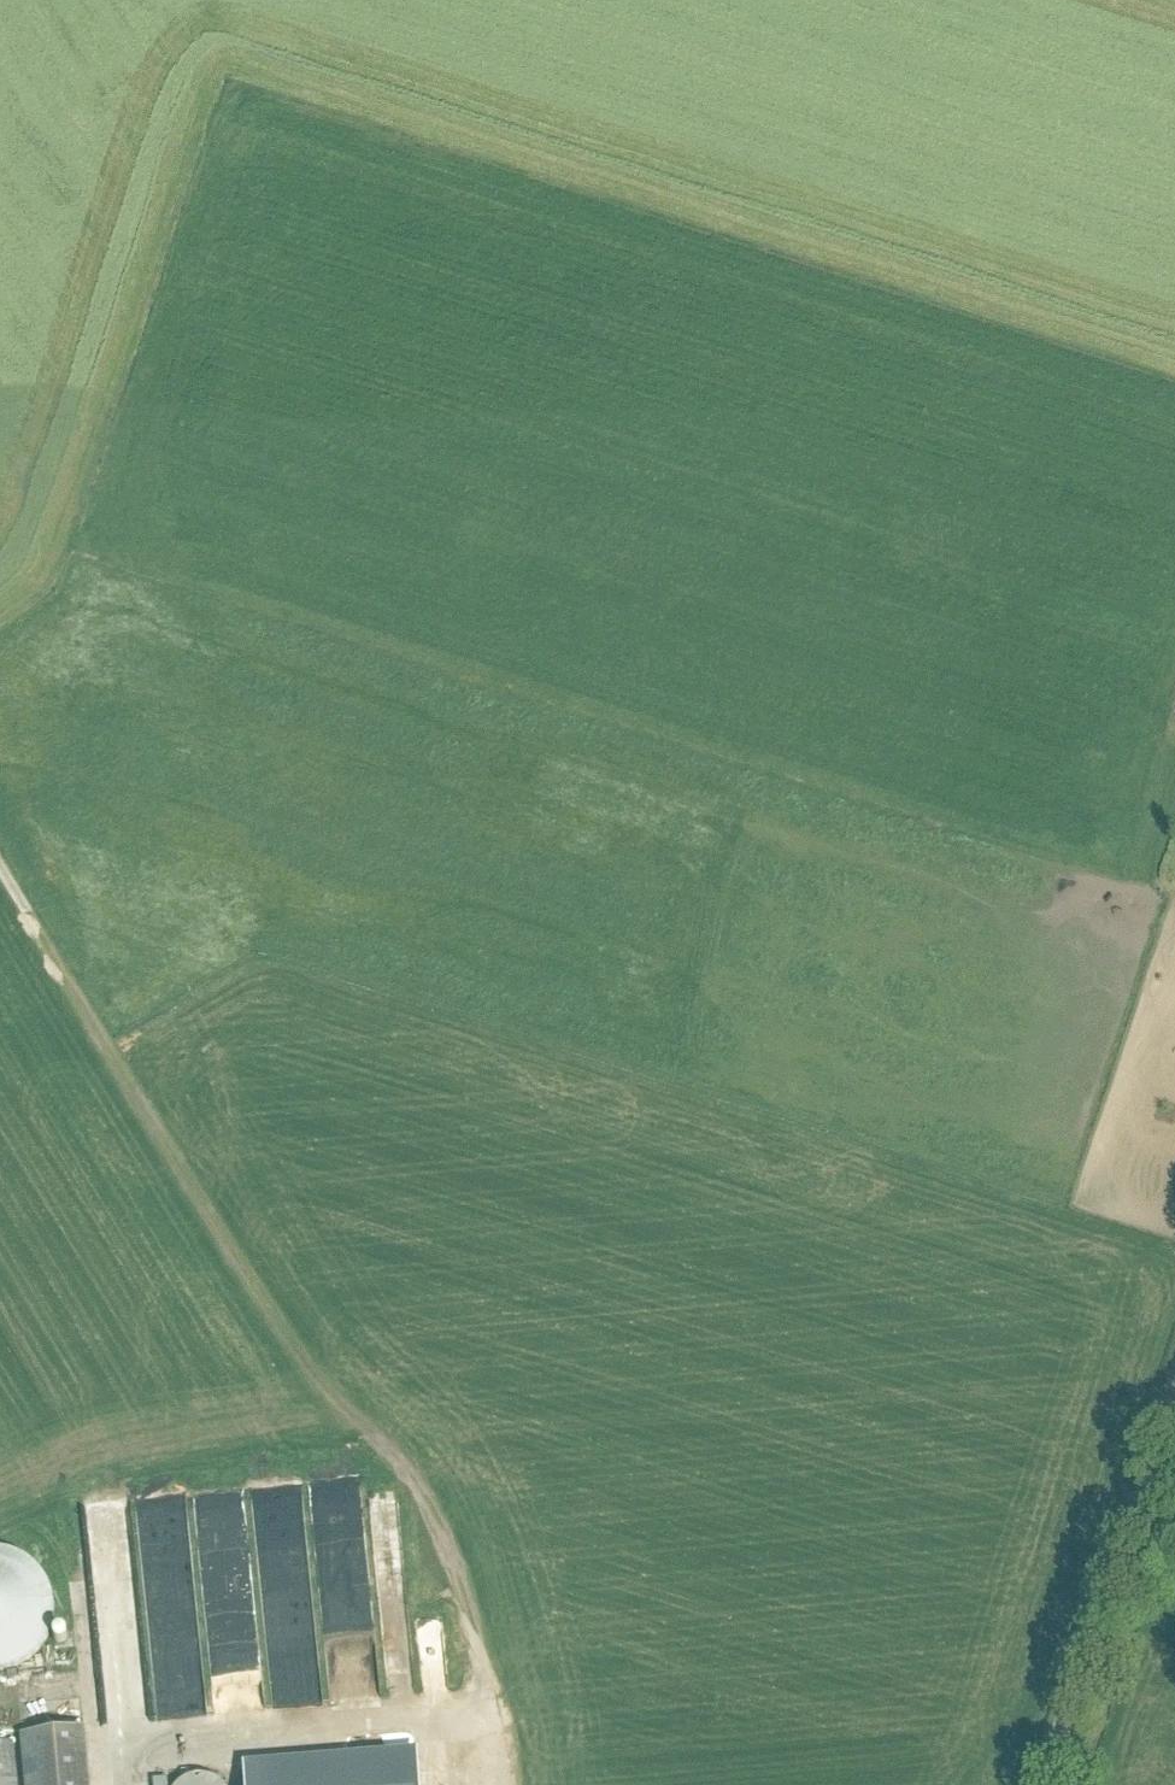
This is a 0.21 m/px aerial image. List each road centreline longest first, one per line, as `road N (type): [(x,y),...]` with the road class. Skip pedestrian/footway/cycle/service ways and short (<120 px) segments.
road 1 (unclassified): [(1045,1784),(1174,1383)]

